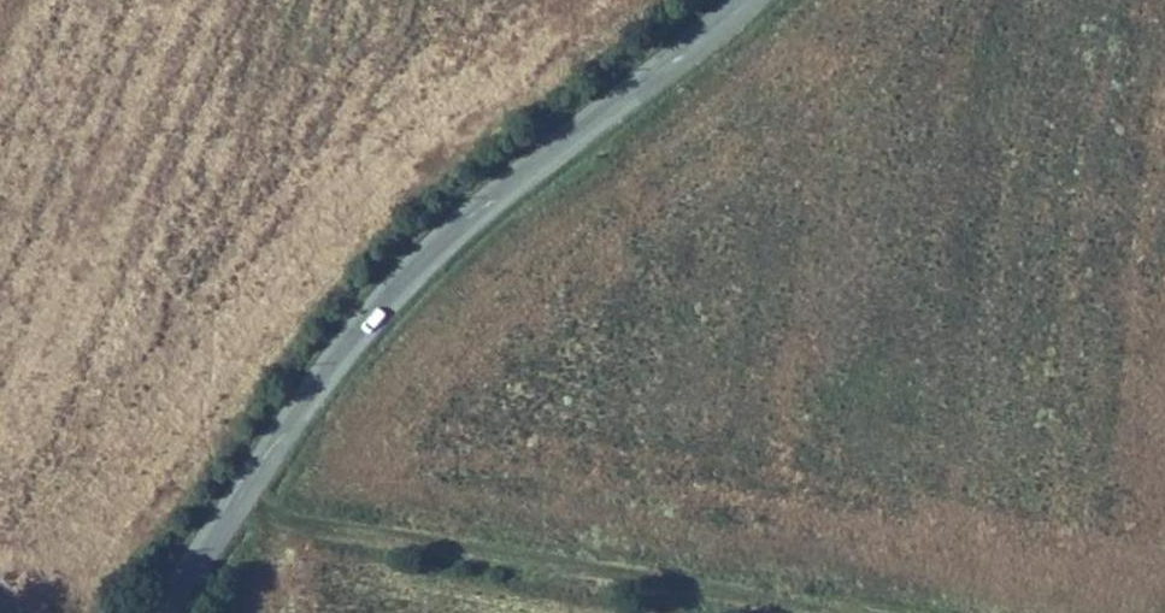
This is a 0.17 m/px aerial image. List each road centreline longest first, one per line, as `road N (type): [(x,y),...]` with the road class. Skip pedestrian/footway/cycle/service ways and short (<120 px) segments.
road 1 (tertiary): [(746,0),(496,196),(367,321),(159,612)]
road 2 (track): [(806,612),(237,502)]

